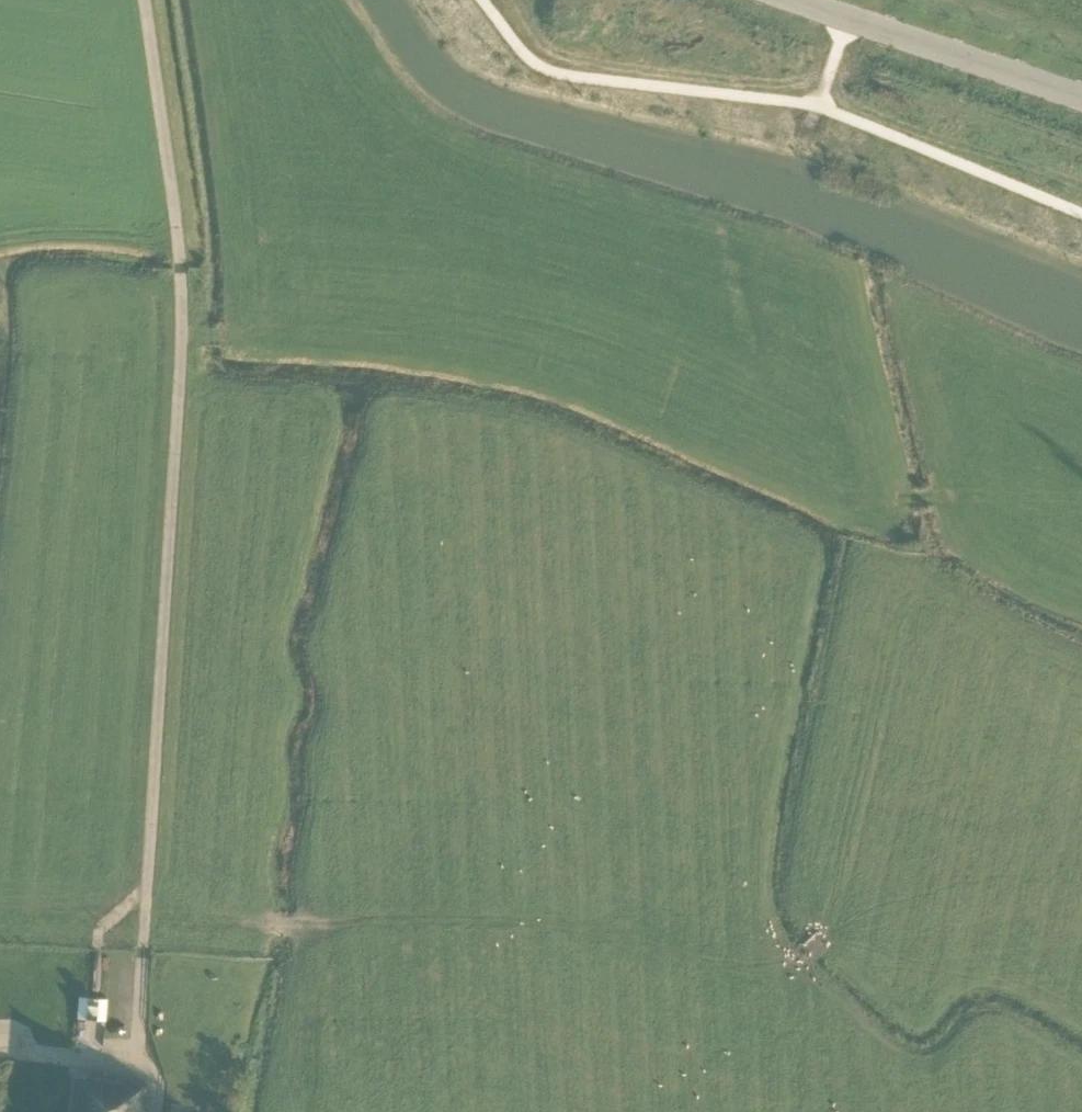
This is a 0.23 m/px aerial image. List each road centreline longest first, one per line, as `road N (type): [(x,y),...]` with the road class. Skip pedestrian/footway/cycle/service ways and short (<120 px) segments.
road 1 (unclassified): [(142,953),(181,266),(143,0)]
road 2 (unclassified): [(796,0),(1081,98)]

